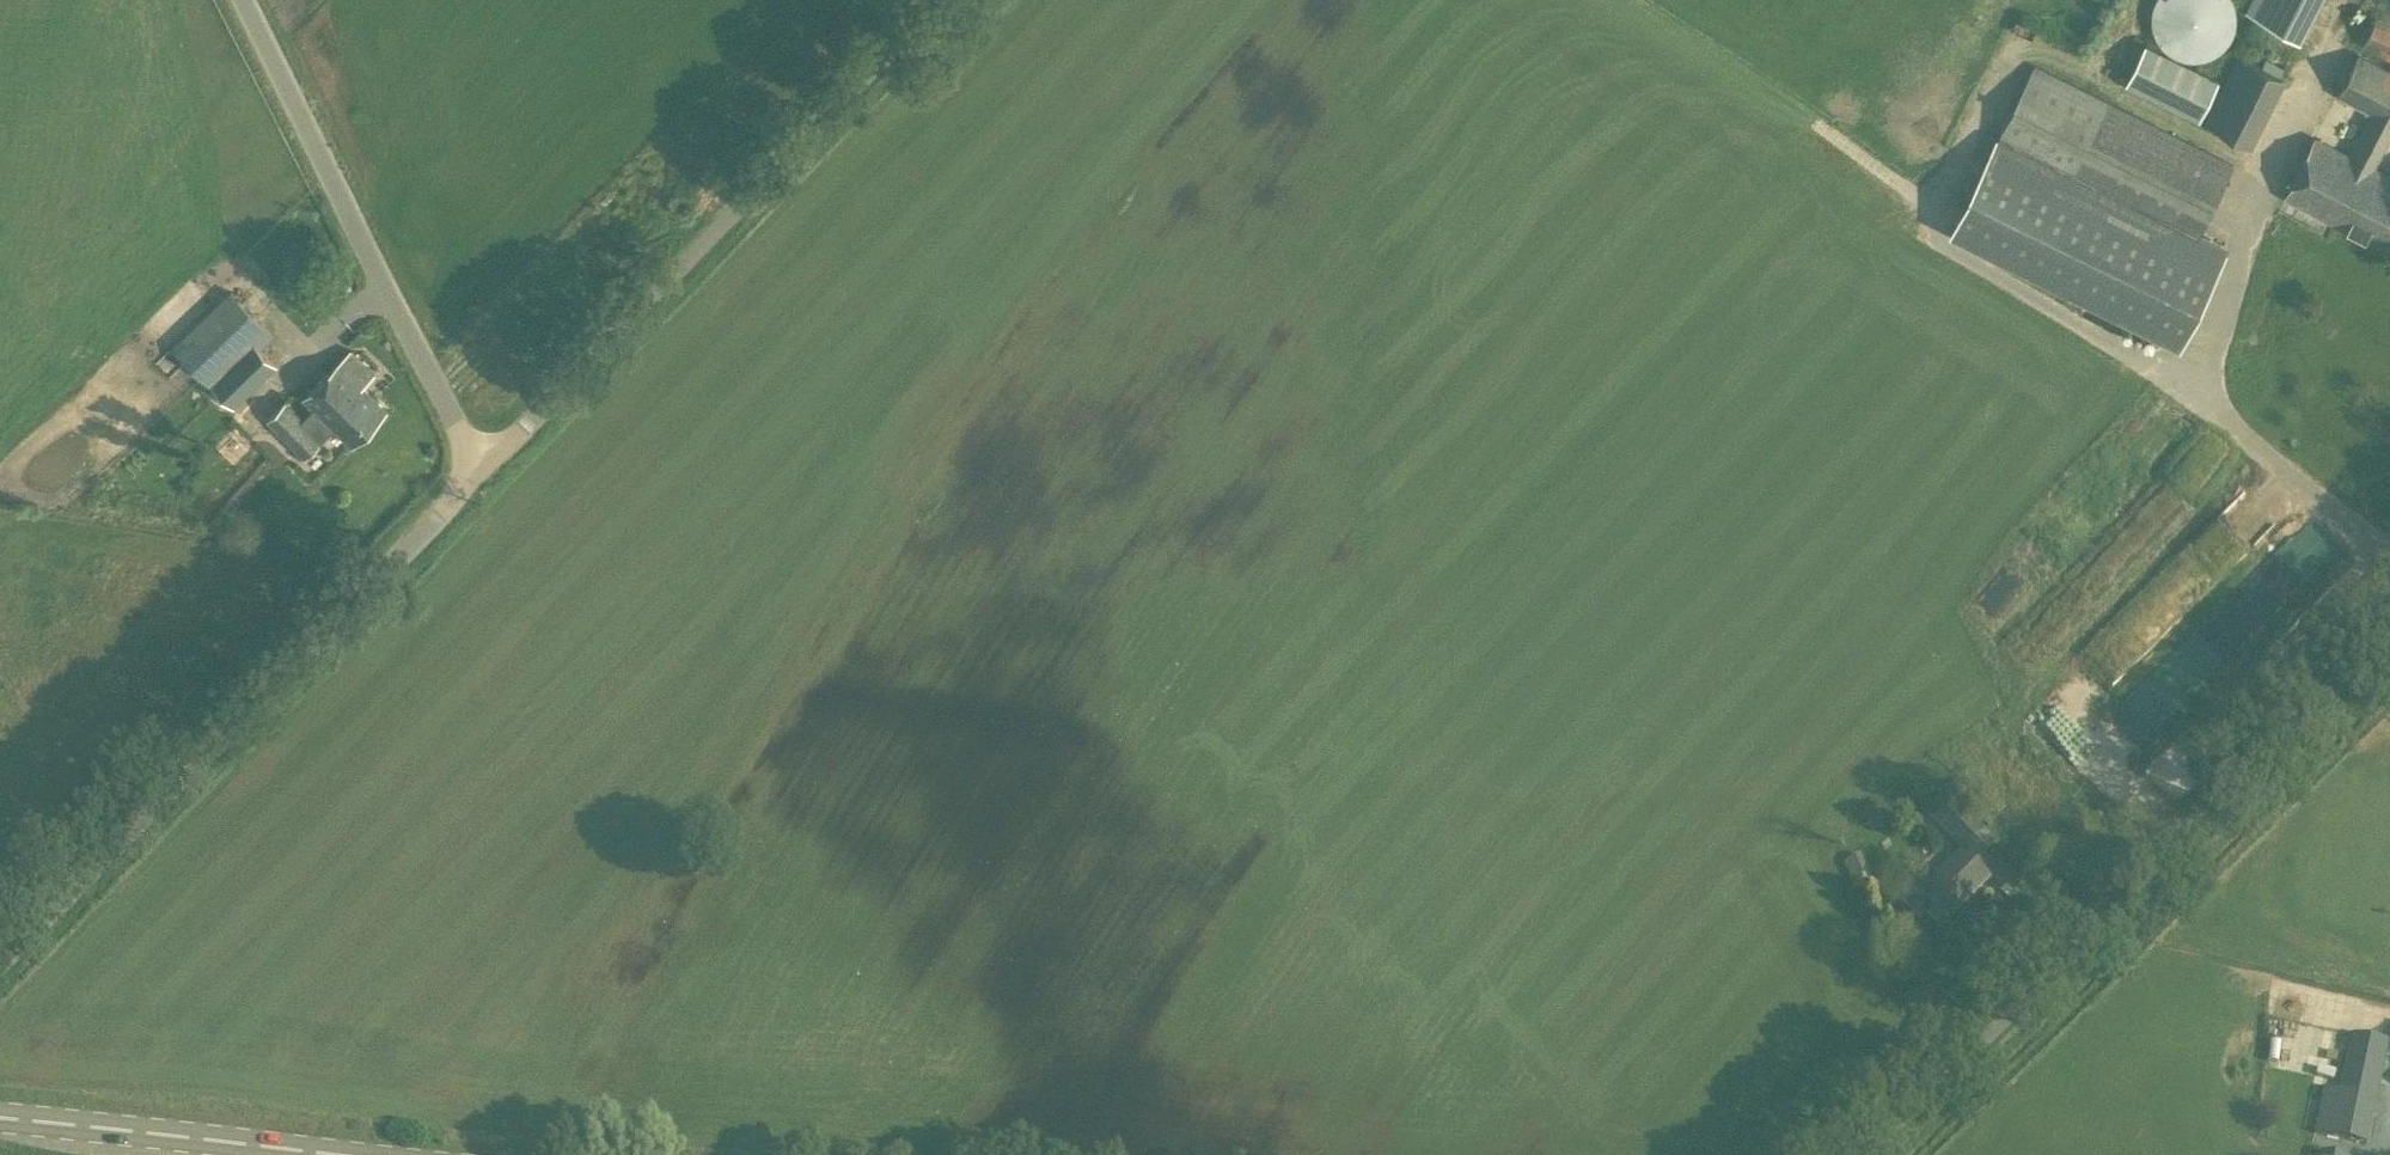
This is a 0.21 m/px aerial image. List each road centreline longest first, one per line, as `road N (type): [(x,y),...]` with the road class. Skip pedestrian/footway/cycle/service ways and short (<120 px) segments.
road 1 (unclassified): [(1867,1154),(2148,905),(2389,661)]
road 2 (unclassified): [(0,970),(115,864),(478,466)]
road 3 (unclassified): [(478,466),(953,0)]
road 4 (unclassified): [(478,466),(241,0)]
road 5 (secondary): [(336,1154),(0,1118)]

